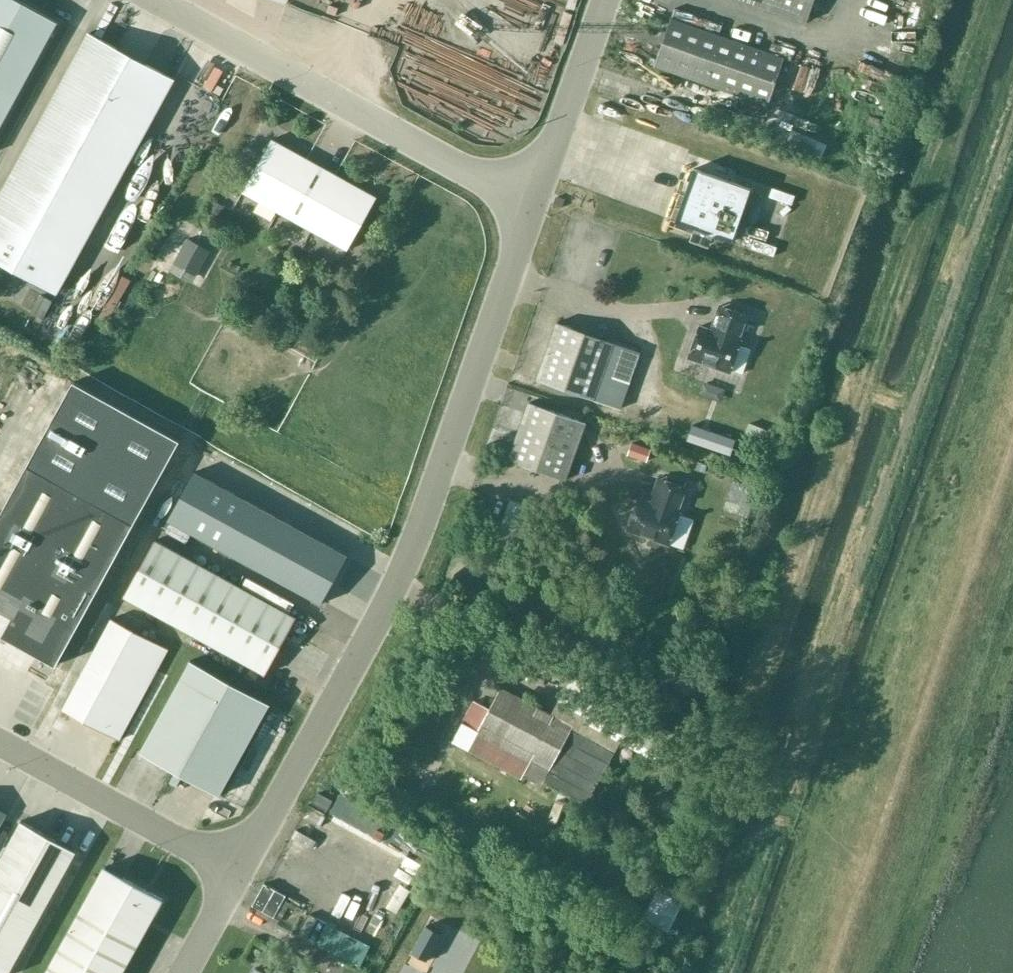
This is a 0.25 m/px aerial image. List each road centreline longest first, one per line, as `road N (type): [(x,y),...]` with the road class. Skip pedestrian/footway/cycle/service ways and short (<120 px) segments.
road 1 (unclassified): [(238,873),(402,570),(532,206)]
road 2 (unclassified): [(532,206),(152,0)]
road 3 (unclassified): [(238,873),(0,743)]
road 4 (unclassified): [(532,206),(604,0)]

